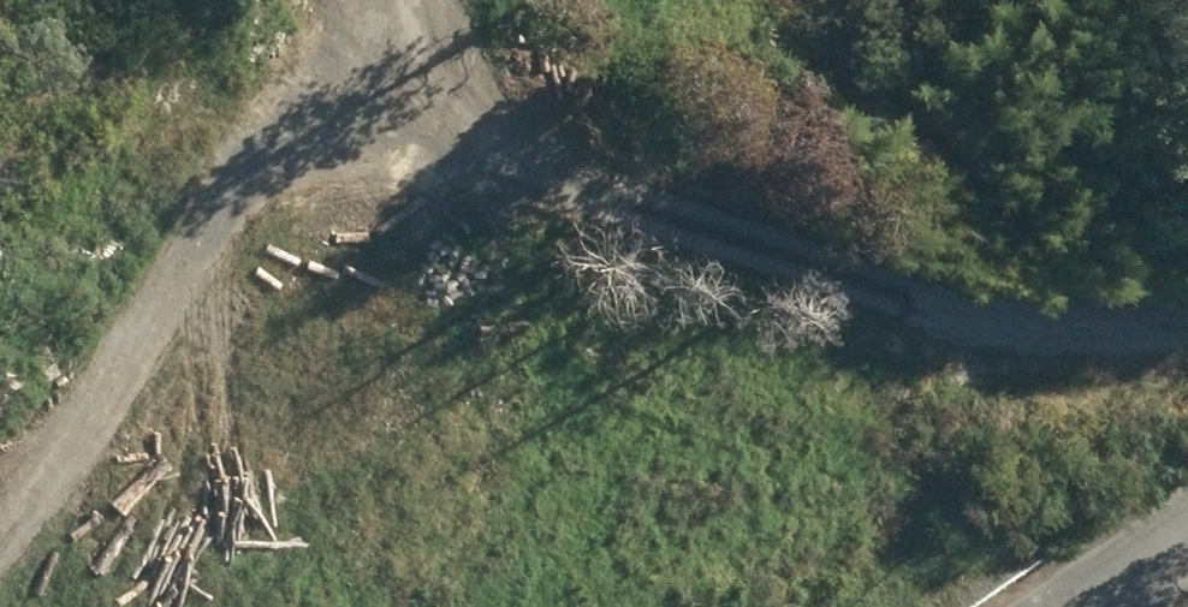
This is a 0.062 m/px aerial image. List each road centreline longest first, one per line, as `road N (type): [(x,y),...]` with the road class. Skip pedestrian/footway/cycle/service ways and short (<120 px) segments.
road 1 (track): [(1187,368),(631,191),(351,32),(339,0)]
road 2 (track): [(351,32),(0,503)]

